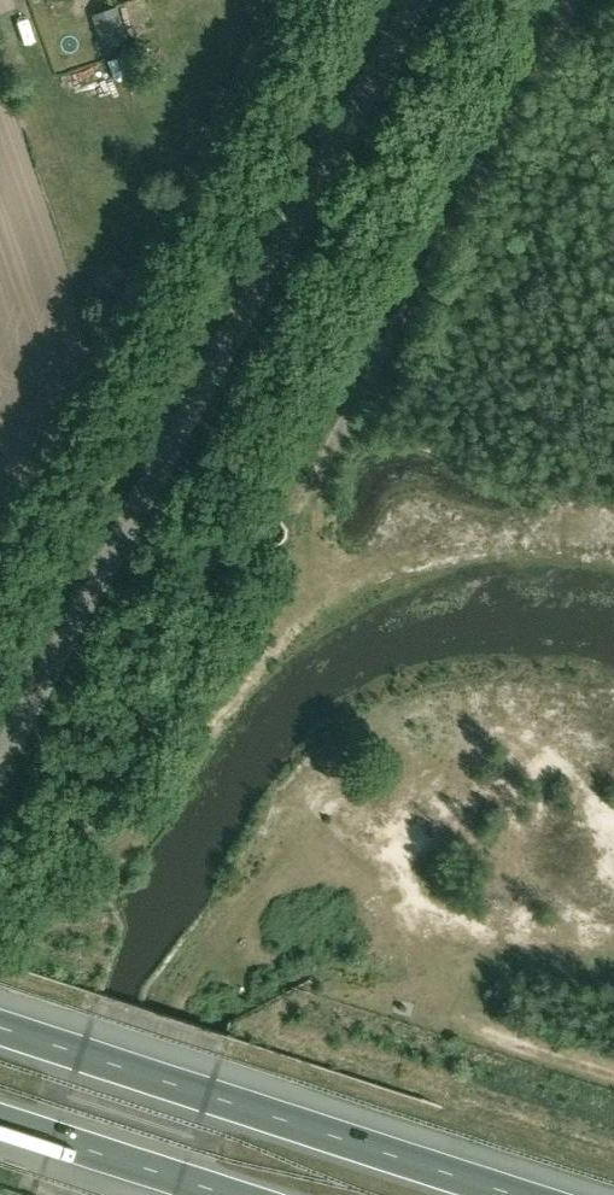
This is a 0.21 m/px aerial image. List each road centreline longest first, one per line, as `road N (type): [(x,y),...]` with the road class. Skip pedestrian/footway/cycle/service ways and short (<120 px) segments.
road 1 (unclassified): [(0,758),(425,0)]
road 2 (motorway): [(519,1194),(0,1026)]
road 3 (track): [(296,511),(539,74)]
road 4 (motorway): [(0,1120),(229,1194)]
road 5 (track): [(467,1027),(613,1073)]

